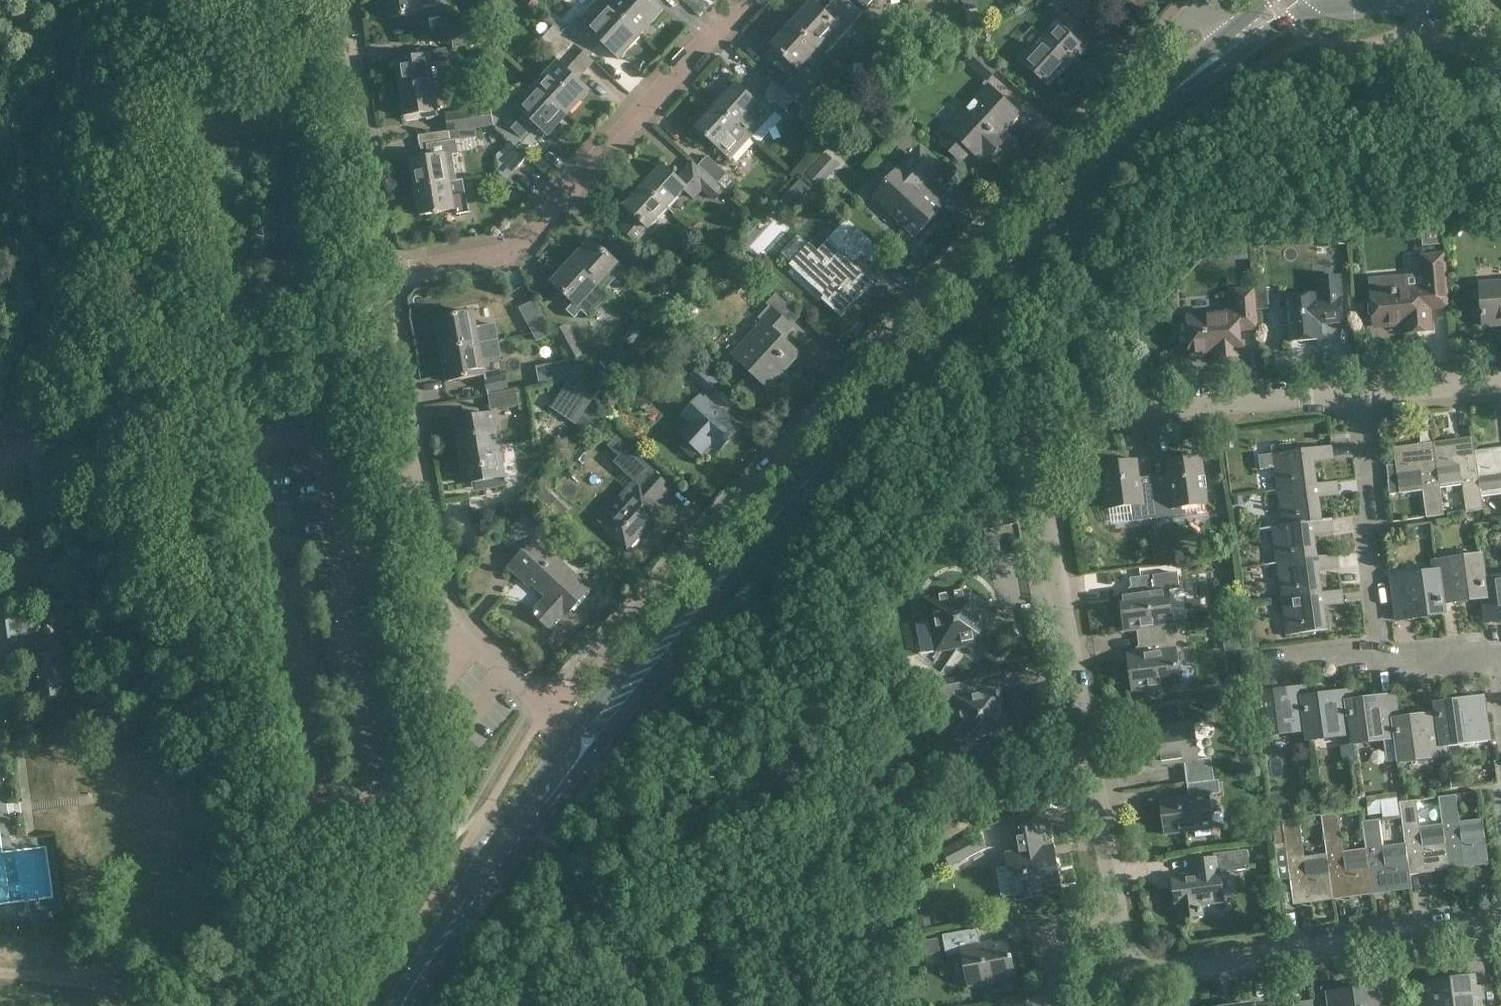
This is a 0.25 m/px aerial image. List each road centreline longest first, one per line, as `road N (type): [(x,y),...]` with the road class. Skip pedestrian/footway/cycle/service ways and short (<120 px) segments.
road 1 (residential): [(1237,24),(1192,11),(551,708)]
road 2 (secondary): [(588,747),(702,597),(1152,105)]
road 3 (residential): [(1110,896),(1033,423),(1365,398)]
road 4 (residential): [(551,708),(446,615),(383,277)]
road 5 (residential): [(383,277),(515,244),(747,0)]
road 6 (residential): [(1128,974),(1500,927)]
road 7 (secondary): [(402,1005),(461,912),(588,747)]
road 8 (residential): [(383,277),(341,0)]
road 9 (residential): [(1381,654),(1365,398)]
road 10 (residential): [(1110,896),(1064,909),(1050,927),(1064,971),(1086,979),(1128,974)]
road 11 (residential): [(1499,676),(1496,652),(1381,654)]
road 12 (residential): [(1365,398),(1500,385)]

